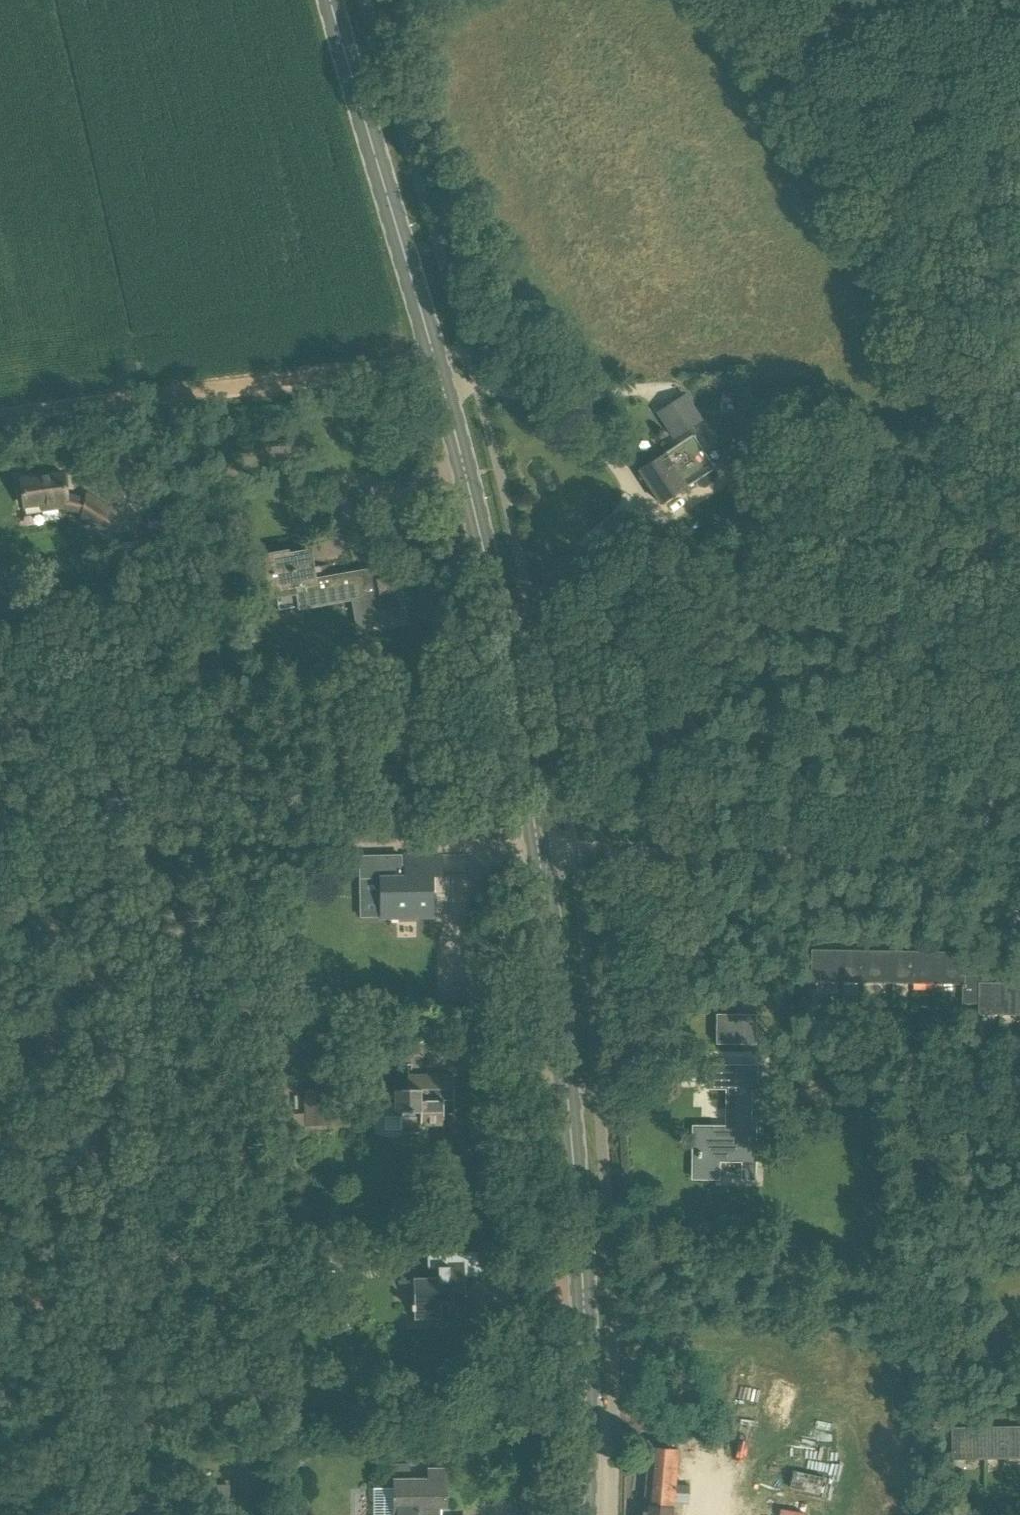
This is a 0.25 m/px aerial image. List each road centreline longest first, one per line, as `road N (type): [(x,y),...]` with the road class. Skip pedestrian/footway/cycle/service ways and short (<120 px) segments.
road 1 (primary): [(584,1514),(576,1211),(517,705),(445,387),(328,0)]
road 2 (track): [(1019,536),(994,520),(955,393),(1000,0)]
road 3 (track): [(539,858),(1019,862)]
road 4 (track): [(466,355),(0,416)]

